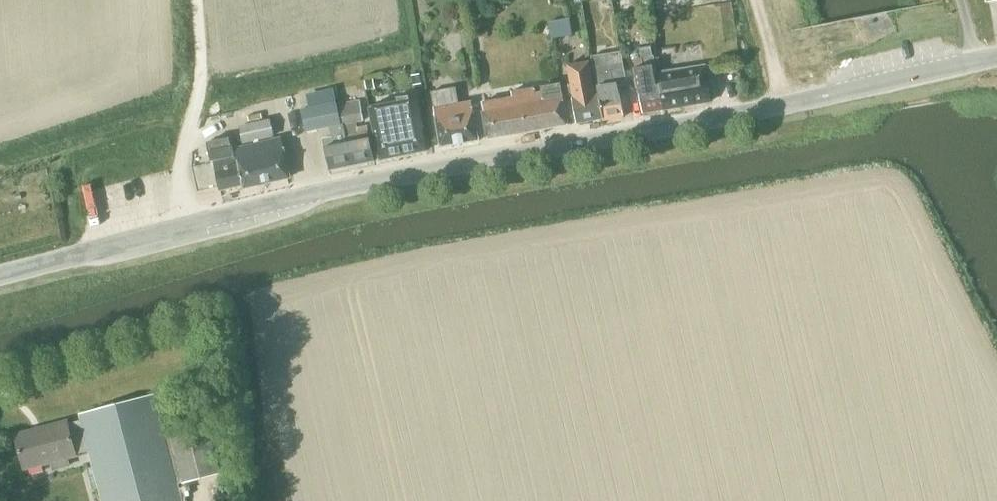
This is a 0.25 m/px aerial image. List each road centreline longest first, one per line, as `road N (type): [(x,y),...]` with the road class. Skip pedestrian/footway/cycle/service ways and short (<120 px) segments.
road 1 (tertiary): [(0,275),(333,190),(996,59)]

